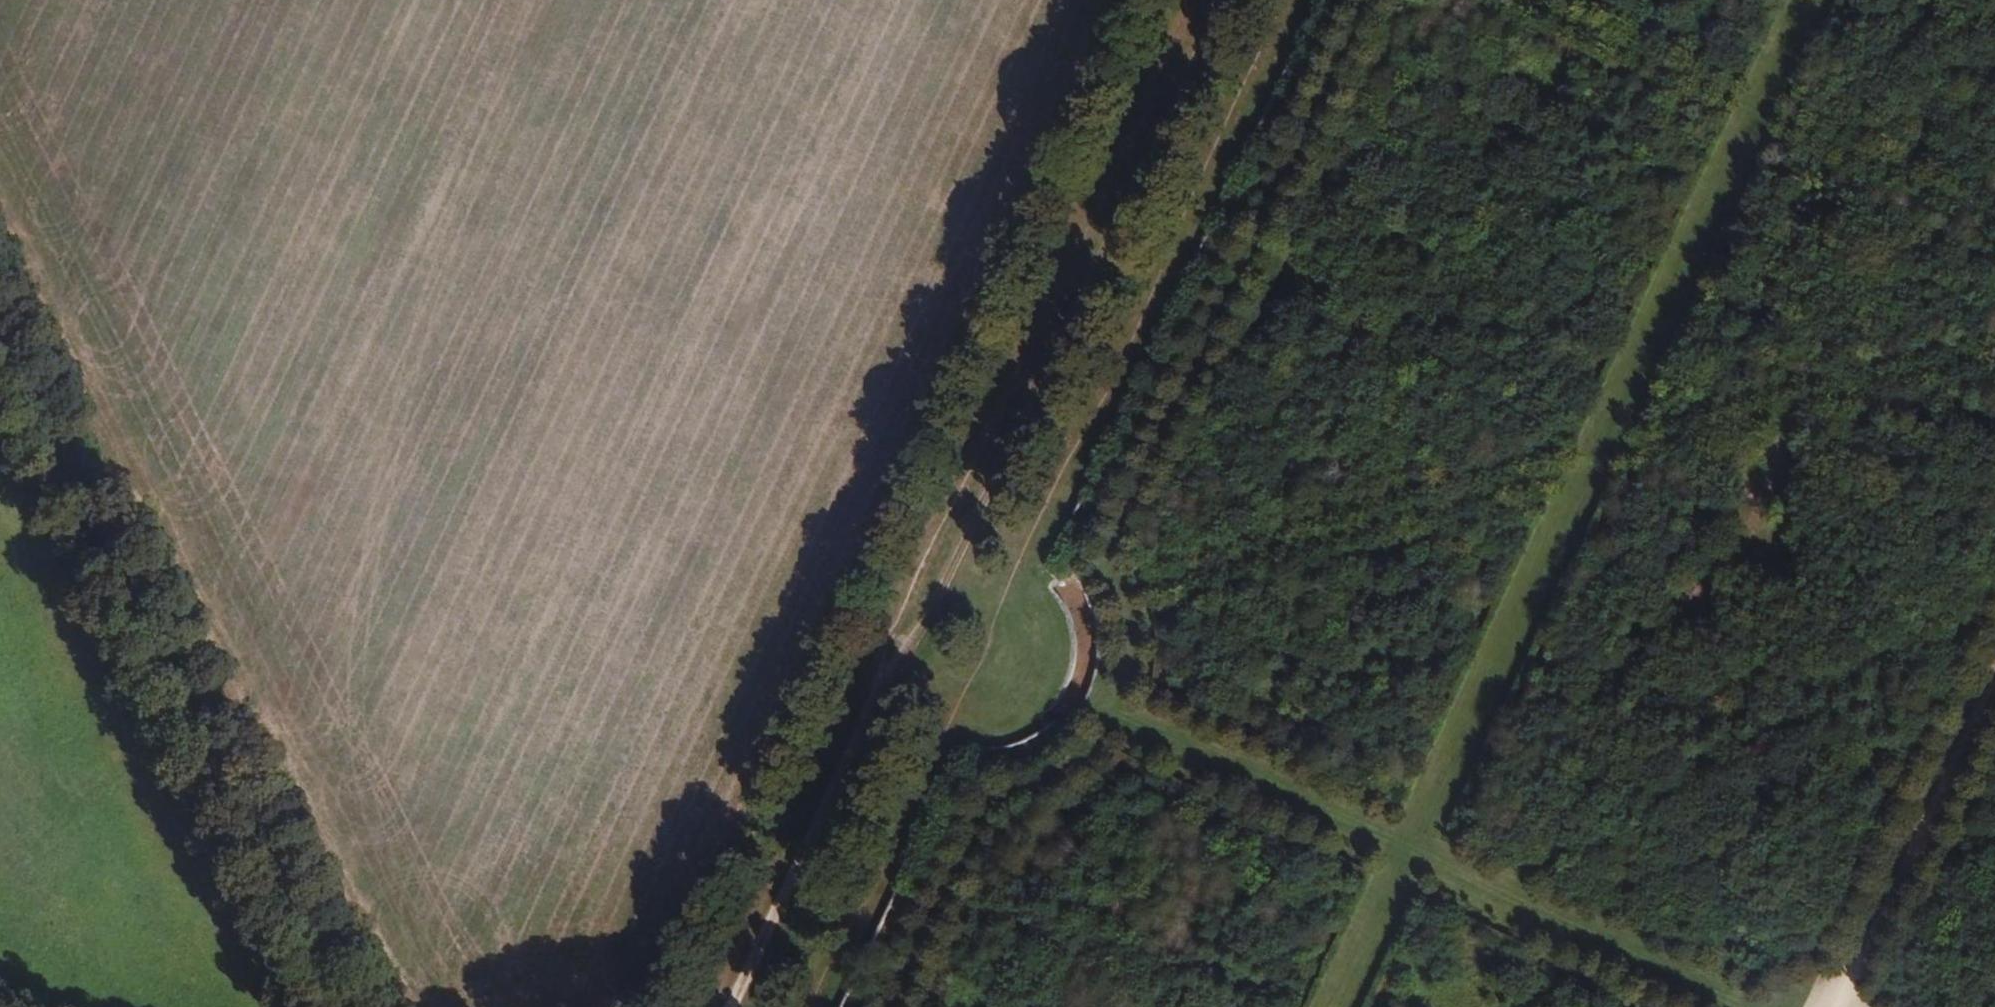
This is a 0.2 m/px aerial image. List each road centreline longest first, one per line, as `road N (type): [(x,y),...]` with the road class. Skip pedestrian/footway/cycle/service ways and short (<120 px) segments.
road 1 (track): [(731,1006),(1209,0)]
road 2 (track): [(341,1006),(0,350)]

